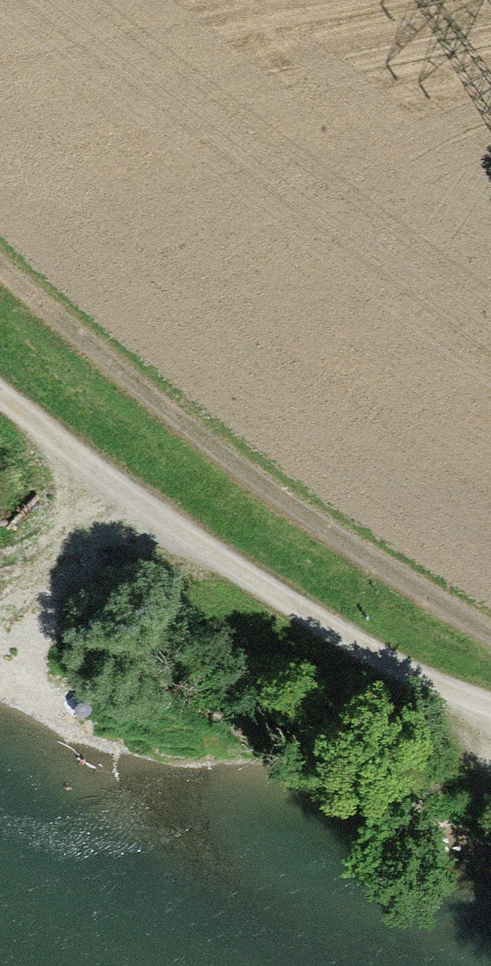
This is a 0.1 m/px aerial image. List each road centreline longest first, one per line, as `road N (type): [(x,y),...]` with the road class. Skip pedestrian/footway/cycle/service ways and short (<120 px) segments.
road 1 (track): [(0,277),(408,588),(490,634)]
road 2 (track): [(490,727),(112,488),(0,394)]

